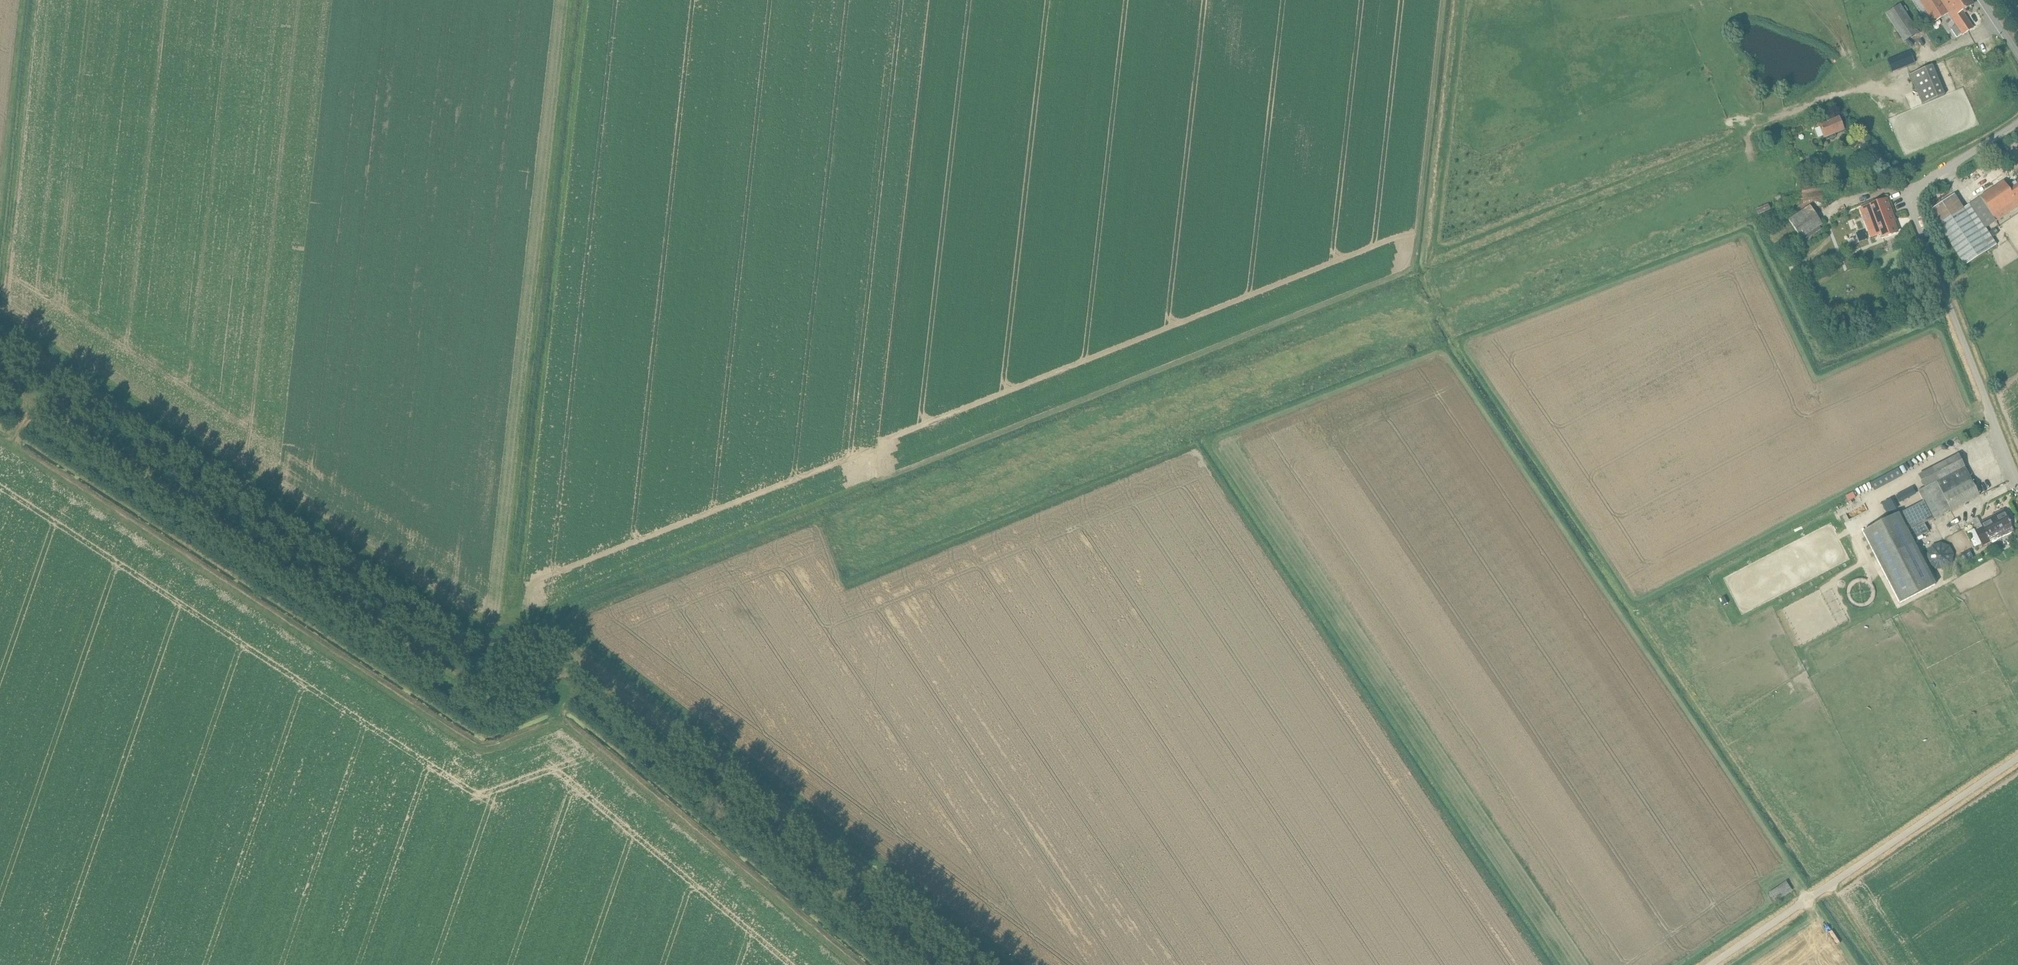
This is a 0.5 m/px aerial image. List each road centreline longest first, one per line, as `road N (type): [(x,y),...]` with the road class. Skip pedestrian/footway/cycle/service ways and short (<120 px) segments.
road 1 (track): [(939,964),(577,665),(557,665),(511,688),(482,685),(0,376)]
road 2 (track): [(9,445),(474,747),(498,746),(559,721),(853,964)]
road 3 (unclassified): [(2017,483),(1909,209),(1918,188),(2017,123)]
road 4 (unclassified): [(1709,964),(2017,759)]

